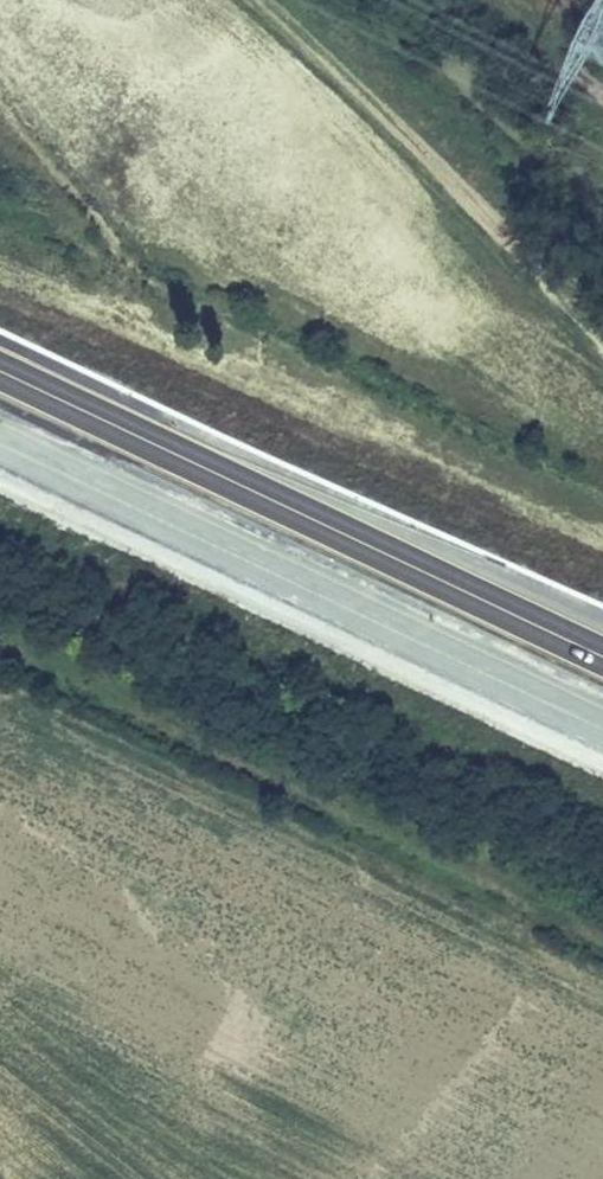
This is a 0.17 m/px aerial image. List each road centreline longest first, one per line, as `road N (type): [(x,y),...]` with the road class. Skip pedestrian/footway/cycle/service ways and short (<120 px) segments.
road 1 (motorway): [(602,662),(0,374)]
road 2 (motorway): [(0,438),(602,724)]
road 3 (track): [(267,0),(521,245),(602,340)]

